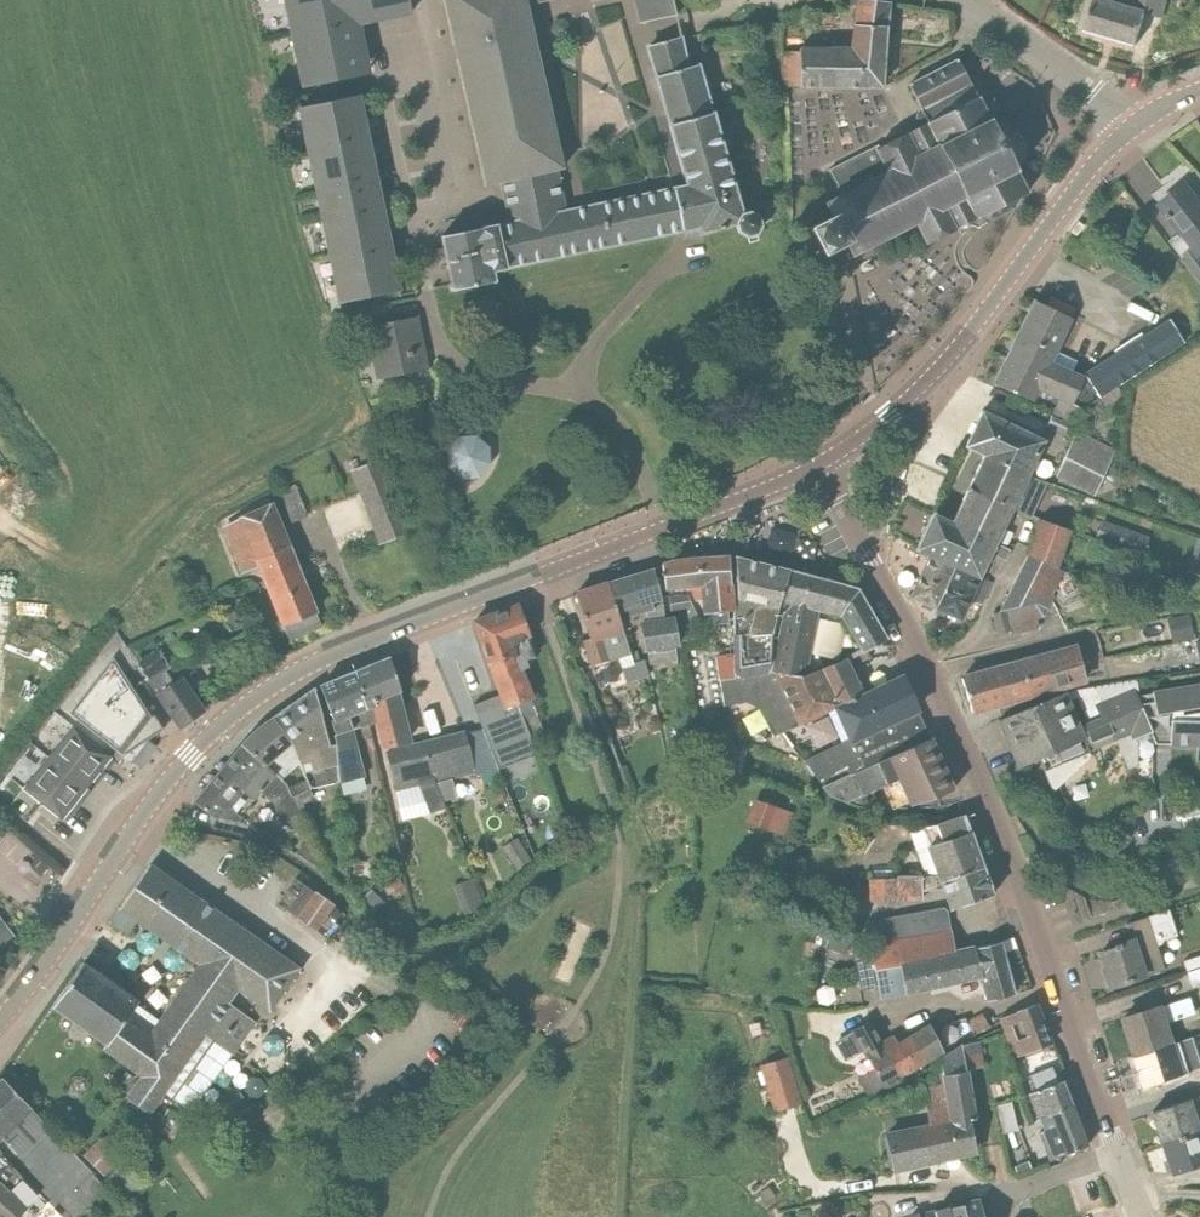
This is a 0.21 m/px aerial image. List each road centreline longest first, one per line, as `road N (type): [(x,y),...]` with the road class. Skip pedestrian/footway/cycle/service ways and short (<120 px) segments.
road 1 (tertiary): [(0,1024),(189,755),(254,698),(314,662),(821,463)]
road 2 (residential): [(821,463),(994,824),(1144,1216)]
road 3 (tertiary): [(821,463),(887,417),(954,349),(1095,160),(1135,124)]
road 4 (residential): [(1135,124),(964,1)]

